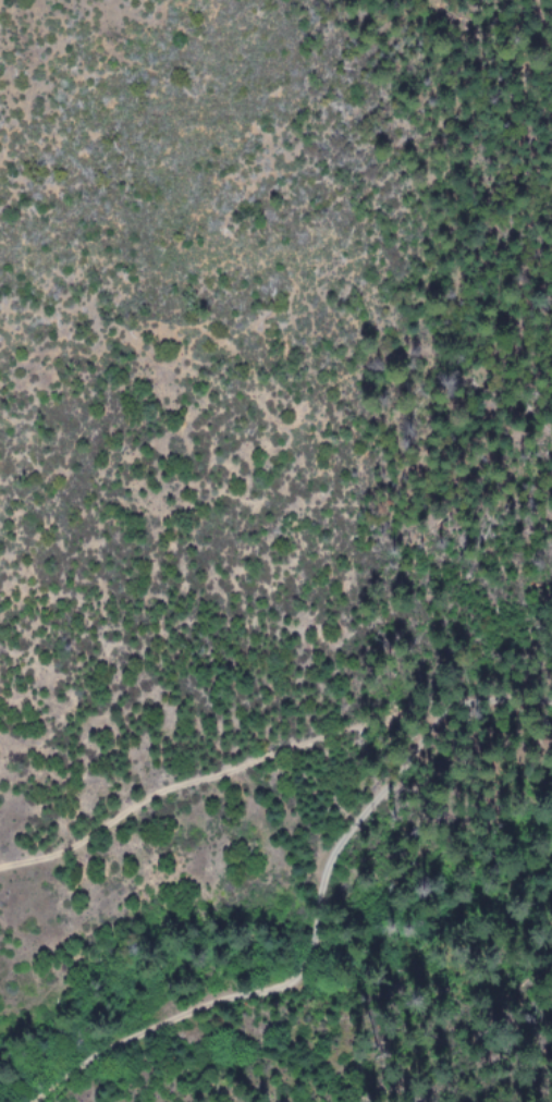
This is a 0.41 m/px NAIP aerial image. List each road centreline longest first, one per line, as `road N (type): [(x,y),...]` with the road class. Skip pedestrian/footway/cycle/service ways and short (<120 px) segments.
road 1 (residential): [(551,872),(39,1101)]

